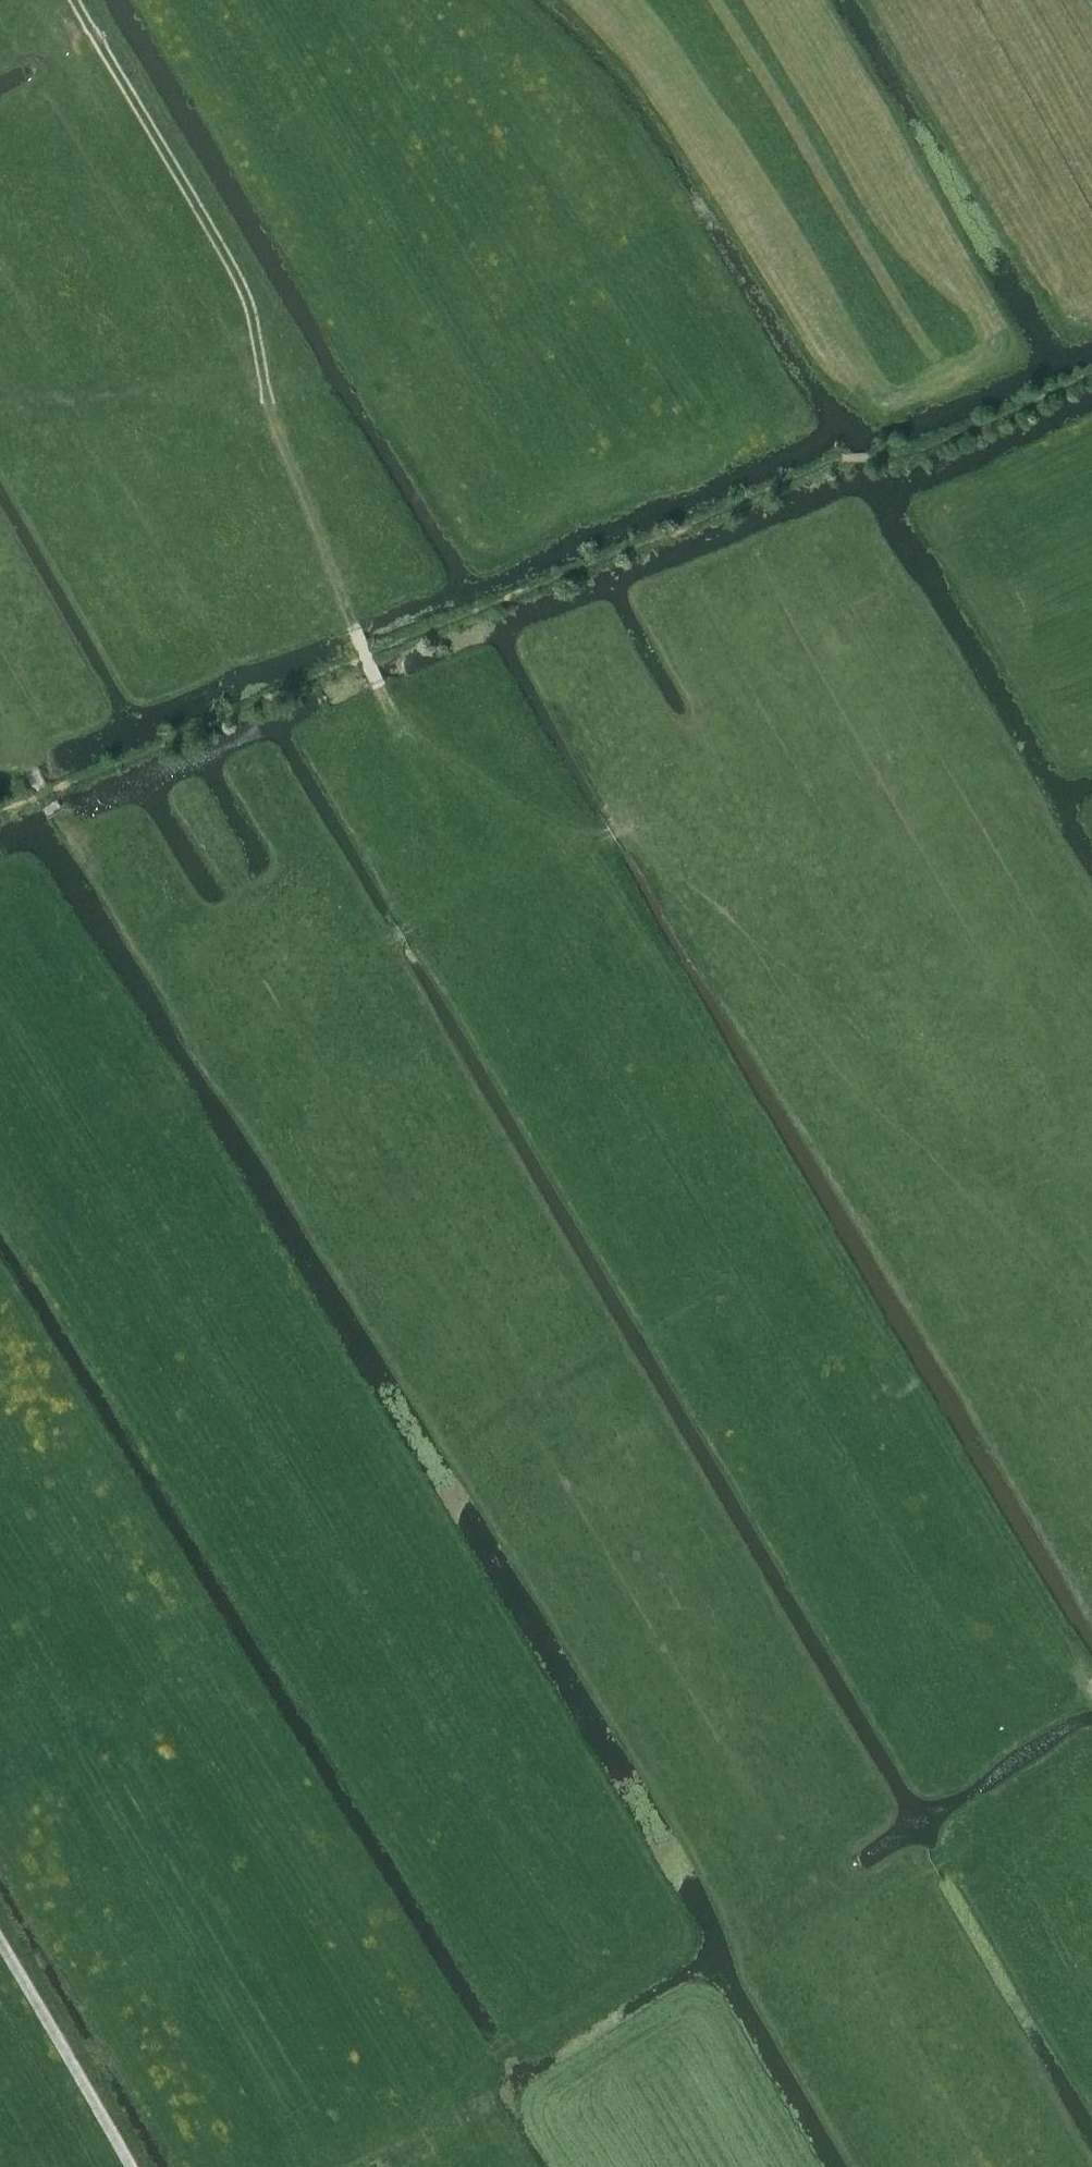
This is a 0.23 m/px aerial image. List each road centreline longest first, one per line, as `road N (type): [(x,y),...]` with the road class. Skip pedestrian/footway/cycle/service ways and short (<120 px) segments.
road 1 (track): [(72,0),(249,298),(266,402)]
road 2 (track): [(0,1938),(133,2166)]

